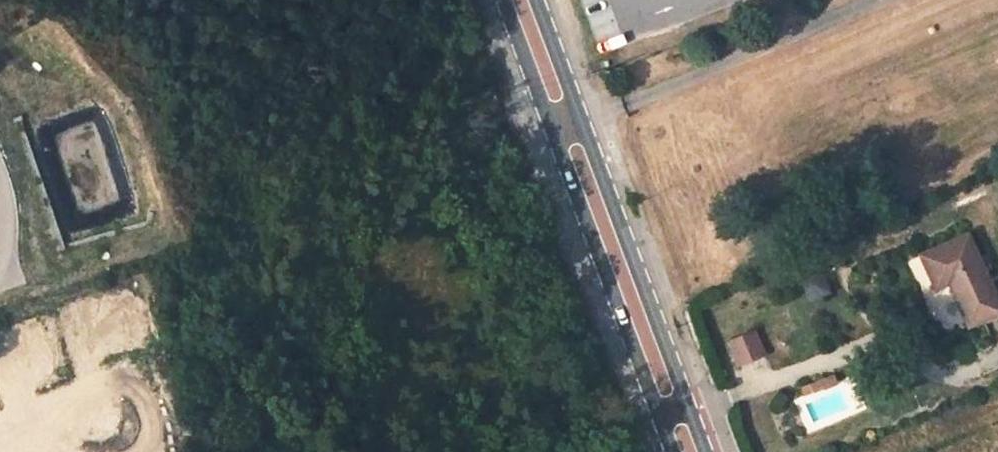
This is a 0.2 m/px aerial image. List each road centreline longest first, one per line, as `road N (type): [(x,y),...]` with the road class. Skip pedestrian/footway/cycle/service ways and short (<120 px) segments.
road 1 (primary): [(691,451),(521,0)]

